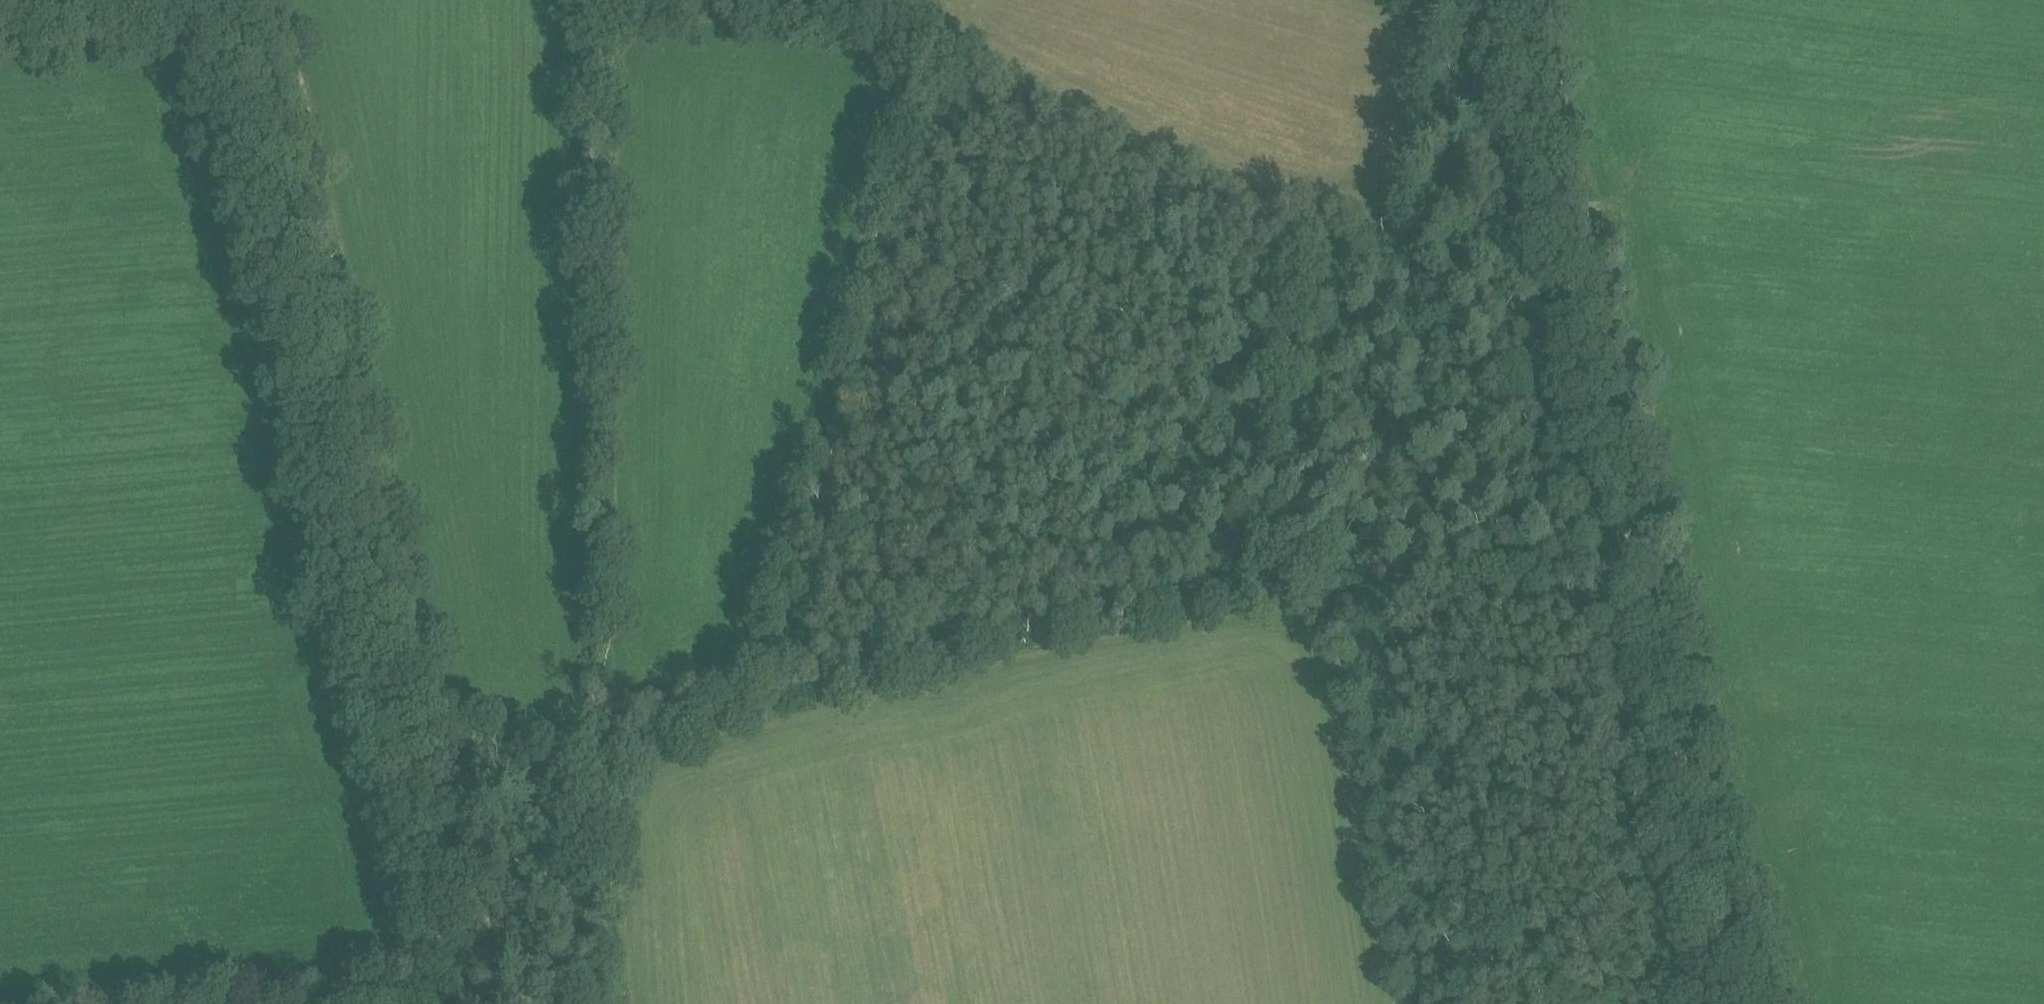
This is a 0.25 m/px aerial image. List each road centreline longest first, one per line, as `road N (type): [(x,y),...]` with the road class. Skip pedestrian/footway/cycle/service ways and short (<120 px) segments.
road 1 (track): [(1495,0),(1730,1003)]

